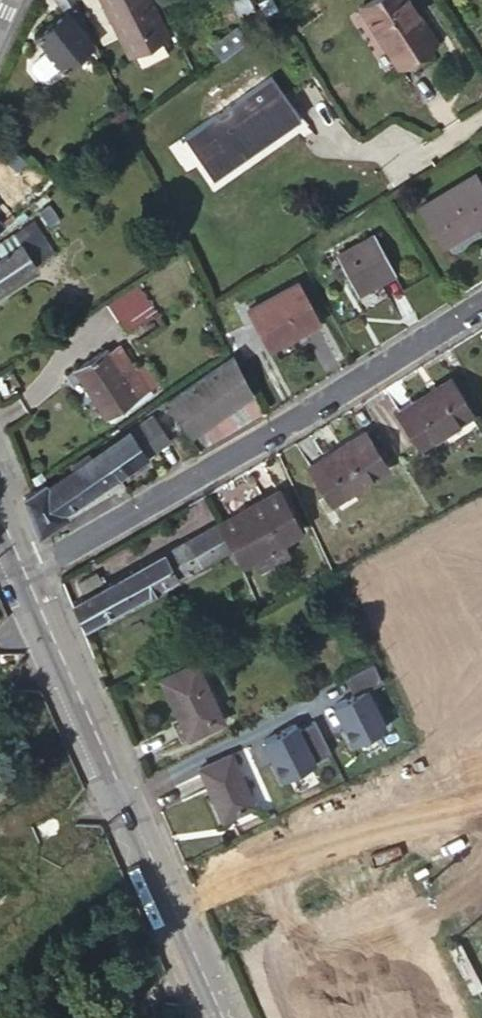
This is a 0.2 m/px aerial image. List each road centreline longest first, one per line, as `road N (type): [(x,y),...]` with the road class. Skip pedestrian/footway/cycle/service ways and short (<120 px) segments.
road 1 (residential): [(22,565),(481,296)]
road 2 (tertiary): [(22,565),(226,1017)]

